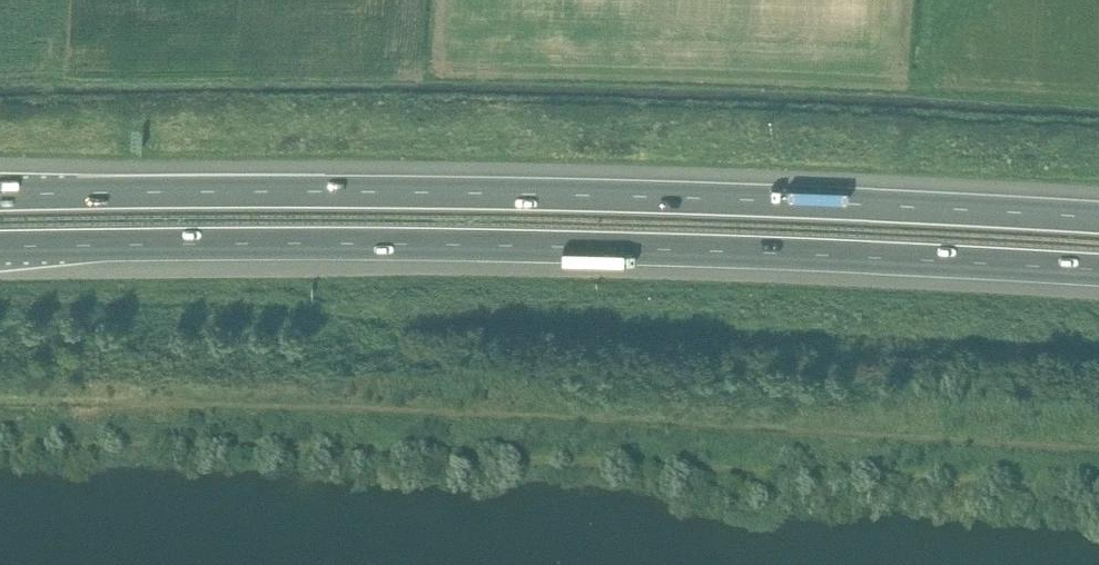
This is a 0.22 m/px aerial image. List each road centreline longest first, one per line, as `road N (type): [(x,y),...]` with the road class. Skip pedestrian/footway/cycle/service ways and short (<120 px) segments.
road 1 (motorway): [(1098,219),(571,195),(0,195)]
road 2 (motorway): [(0,249),(304,244),(1098,272)]

